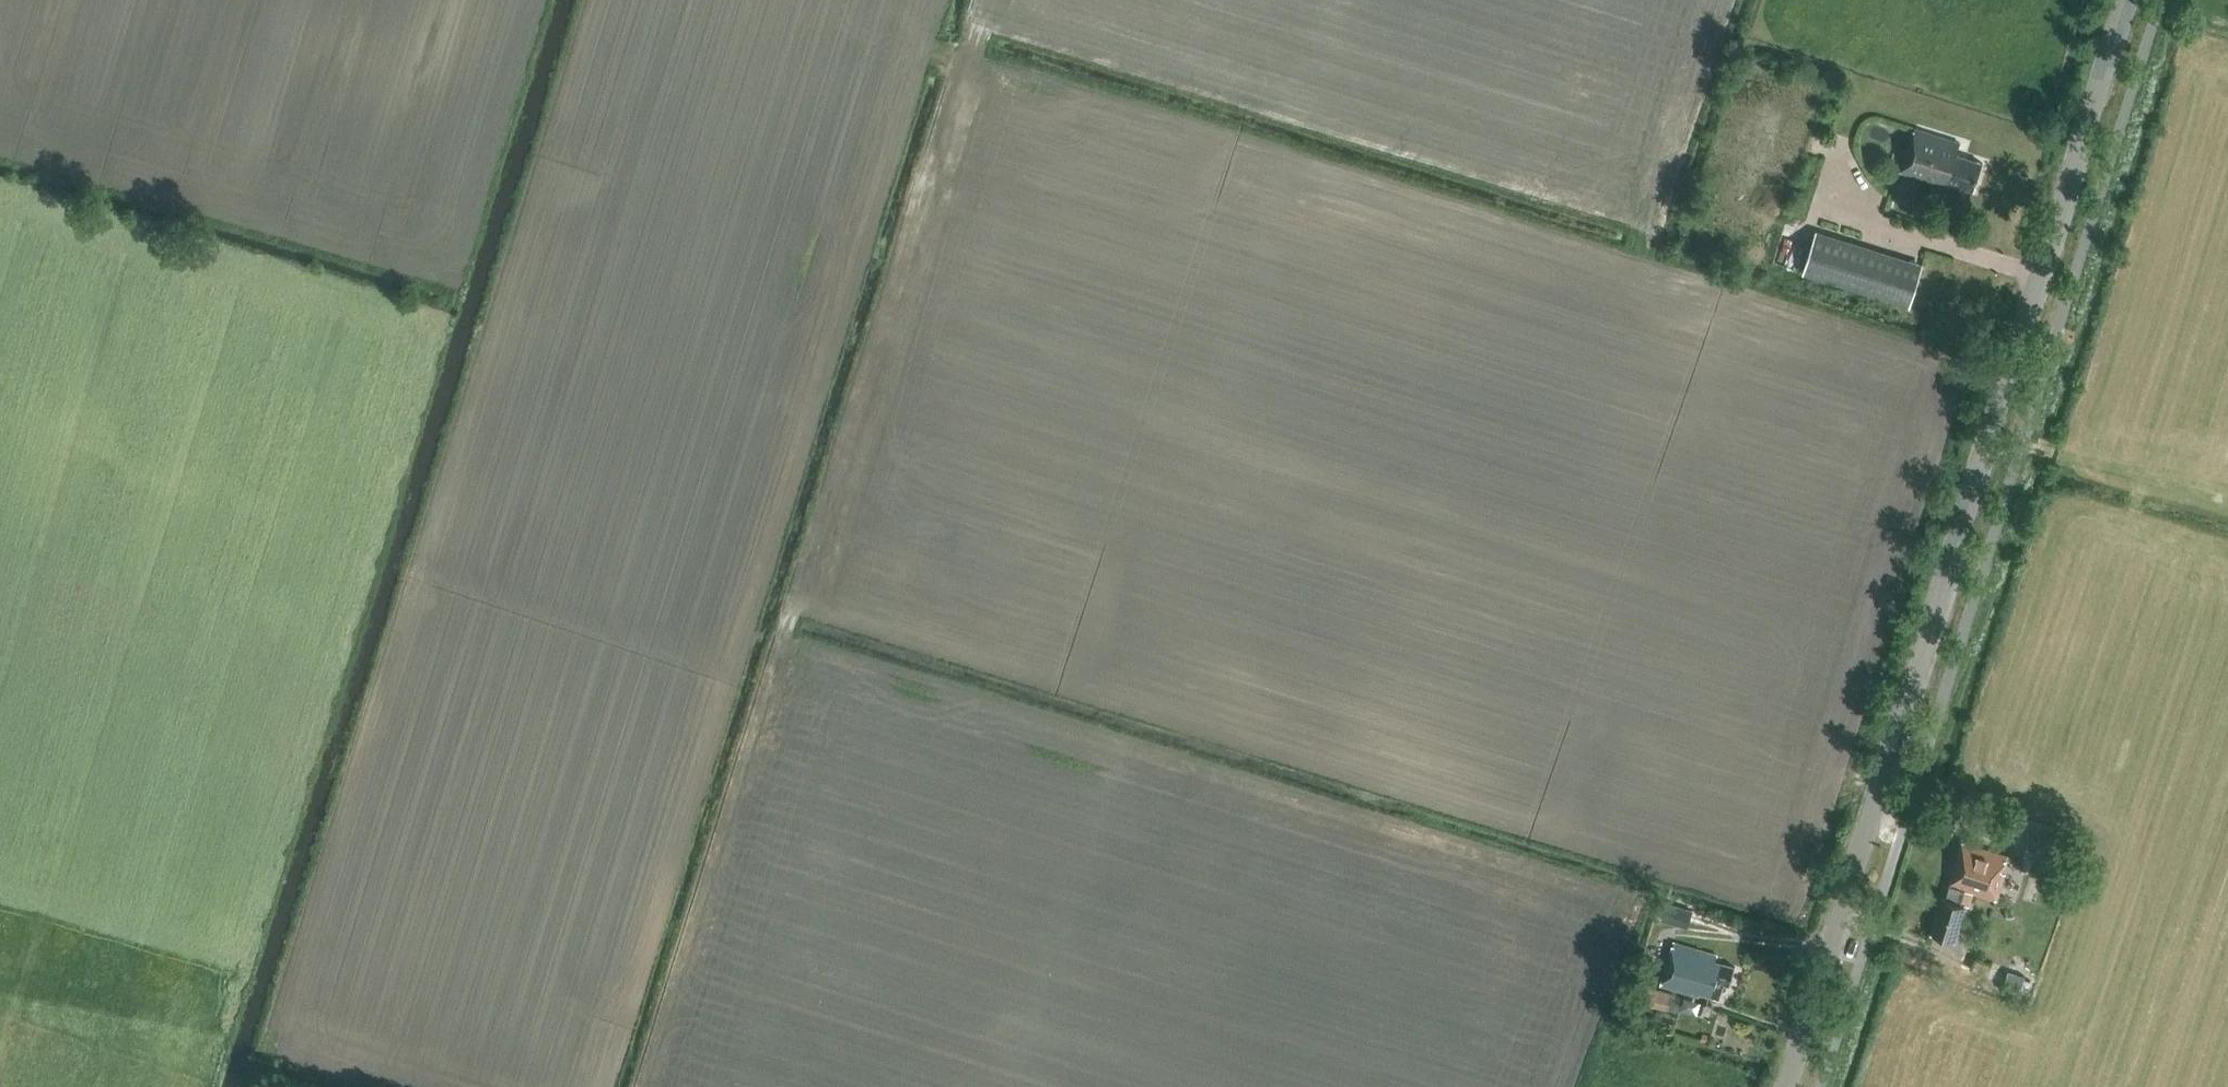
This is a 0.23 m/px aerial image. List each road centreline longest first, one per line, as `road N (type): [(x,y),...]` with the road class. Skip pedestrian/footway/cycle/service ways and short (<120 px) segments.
road 1 (tertiary): [(1786,1086),(2123,0)]

